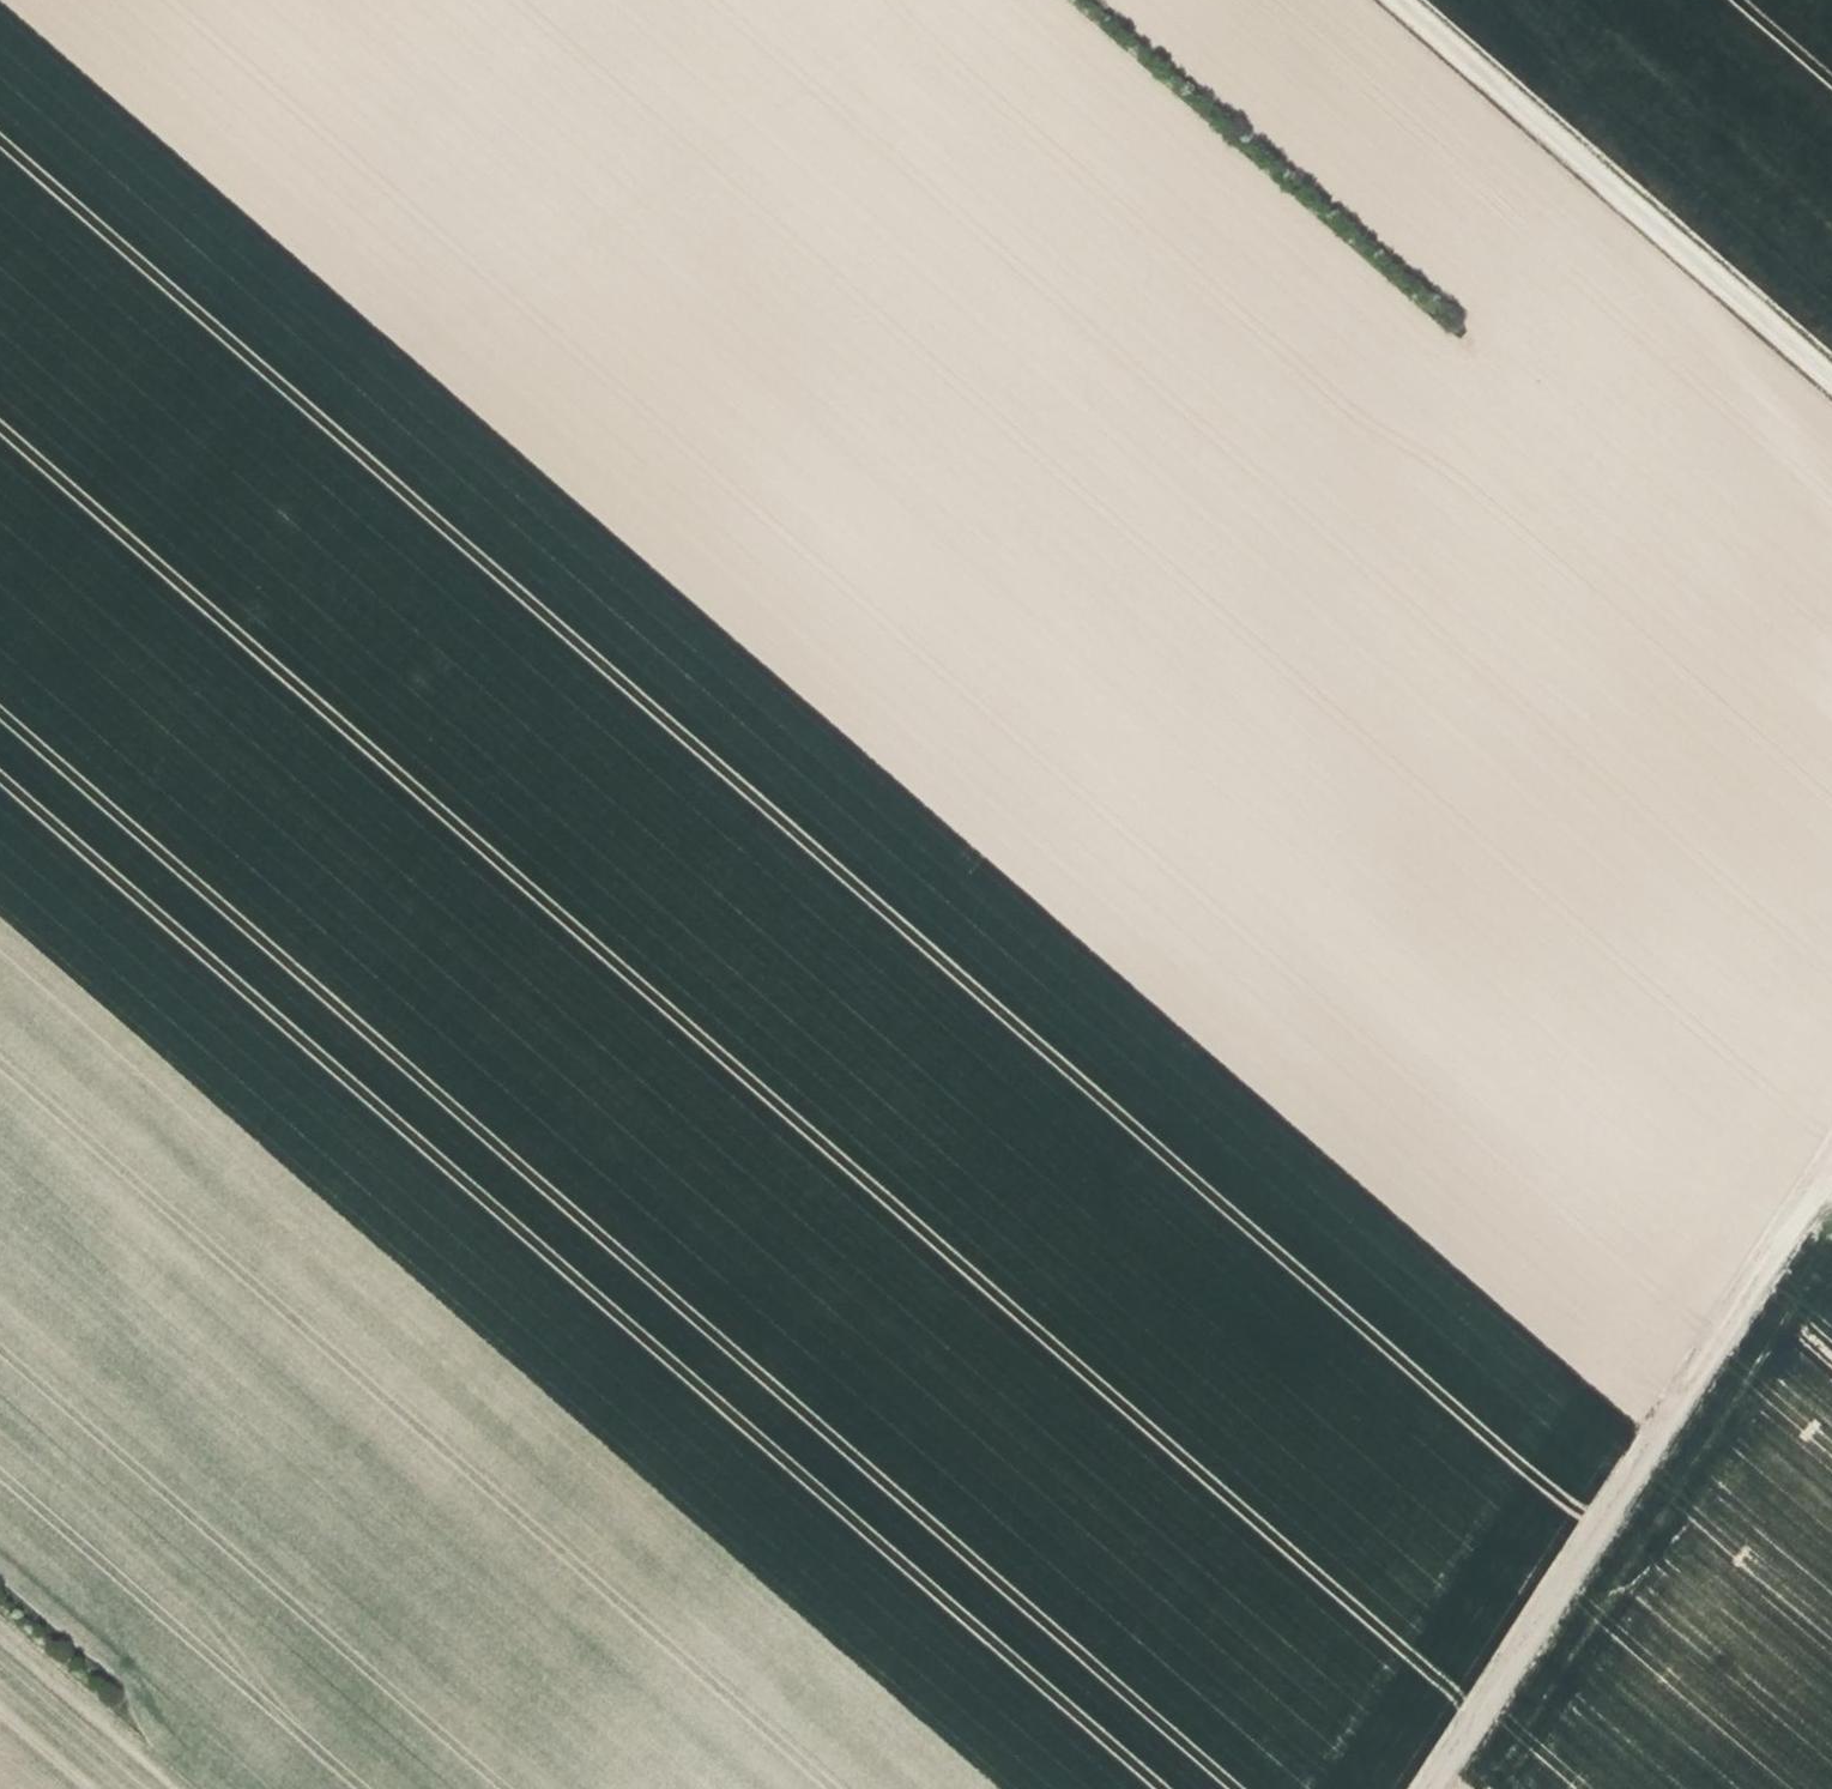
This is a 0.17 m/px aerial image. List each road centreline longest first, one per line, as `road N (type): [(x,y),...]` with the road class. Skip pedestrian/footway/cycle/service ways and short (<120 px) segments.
road 1 (track): [(1831,1162),(1430,1788)]
road 2 (track): [(1831,375),(1402,0)]

